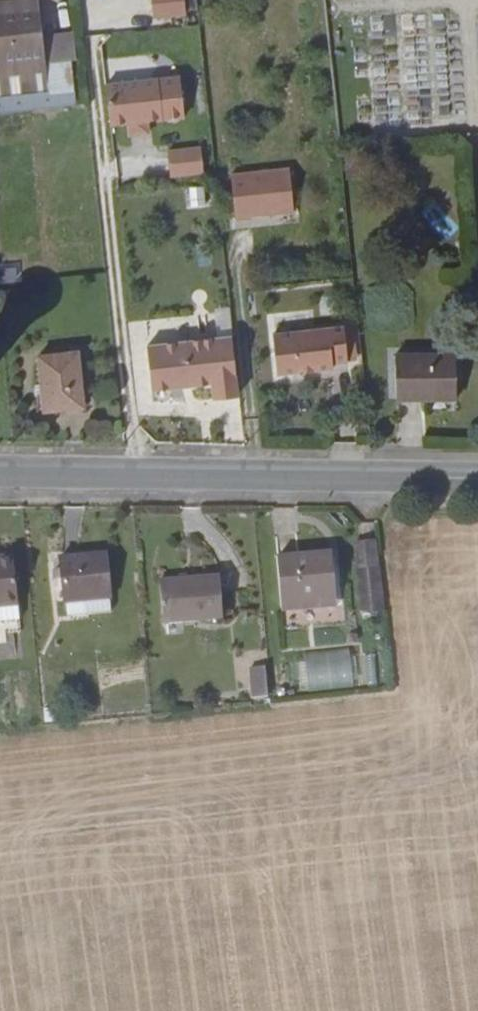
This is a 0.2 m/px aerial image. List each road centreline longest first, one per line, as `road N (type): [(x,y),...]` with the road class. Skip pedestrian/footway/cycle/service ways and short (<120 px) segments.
road 1 (secondary): [(477,478),(0,473)]

